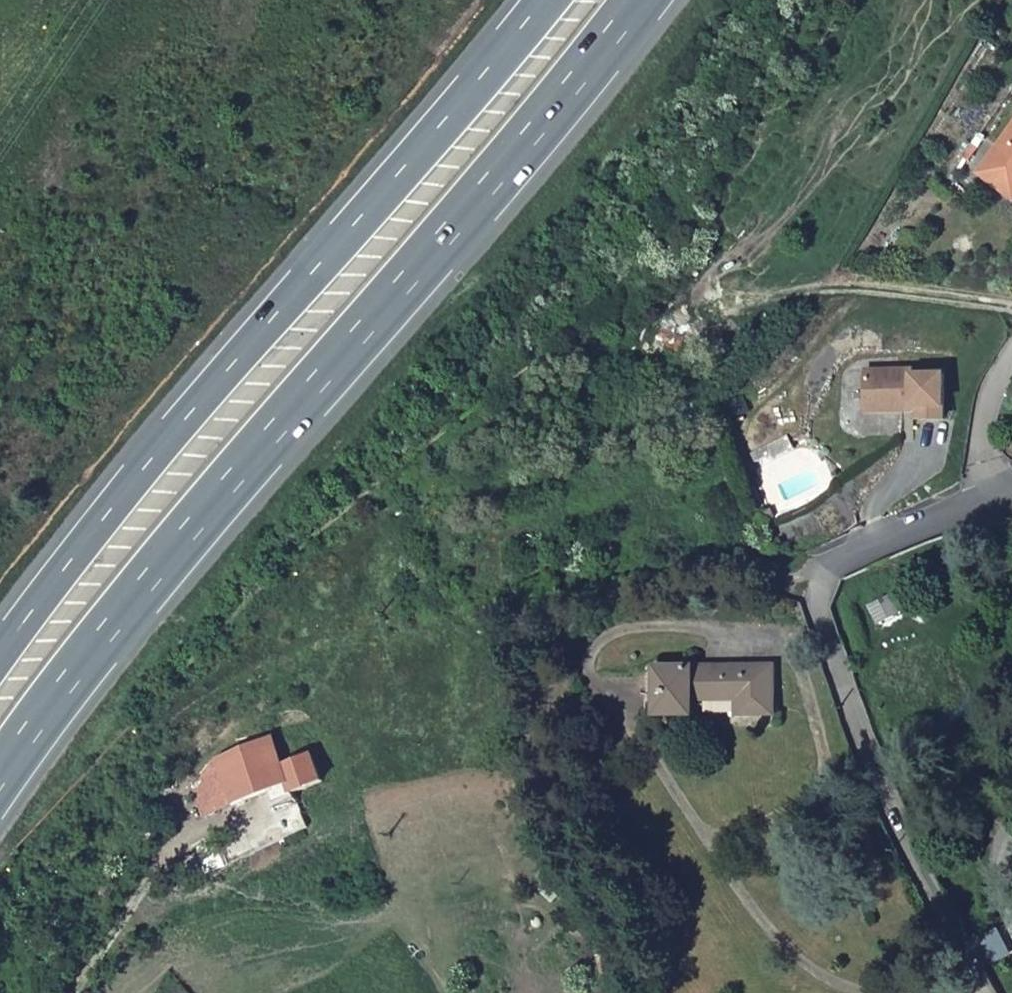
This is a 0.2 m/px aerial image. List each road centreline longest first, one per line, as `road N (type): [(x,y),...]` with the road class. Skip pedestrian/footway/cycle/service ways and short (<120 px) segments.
road 1 (motorway): [(0,786),(83,666),(638,0)]
road 2 (motorway): [(547,0),(219,380),(0,657)]
road 3 (track): [(820,567),(712,547),(601,575),(546,565),(504,578),(488,564)]
road 4 (track): [(1011,307),(845,284),(734,305)]
road 5 (residential): [(1001,489),(820,567)]
road 6 (residential): [(1001,489),(989,456),(988,417),(1011,363)]

